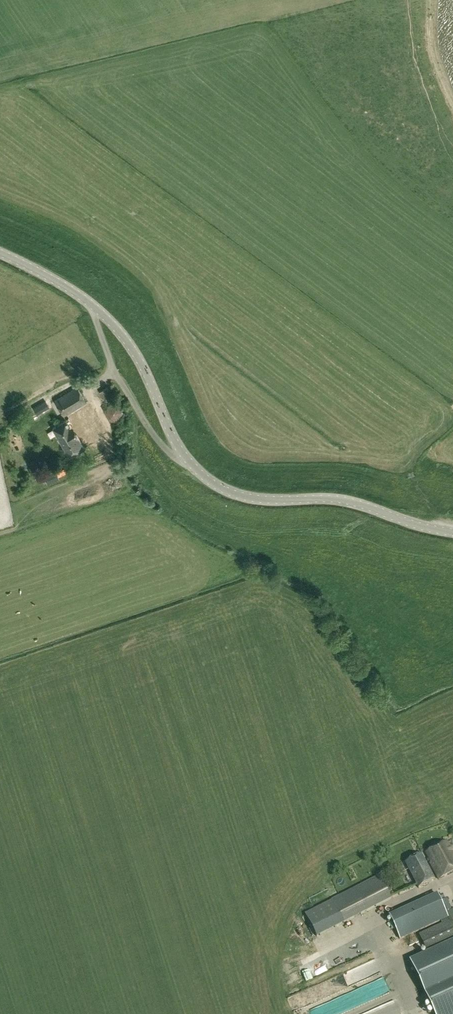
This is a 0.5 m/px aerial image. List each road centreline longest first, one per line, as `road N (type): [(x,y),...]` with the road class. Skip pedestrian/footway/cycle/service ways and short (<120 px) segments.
road 1 (tertiary): [(452,533),(345,505),(267,508),(222,495),(187,462),(145,373),(109,321),(0,258)]

